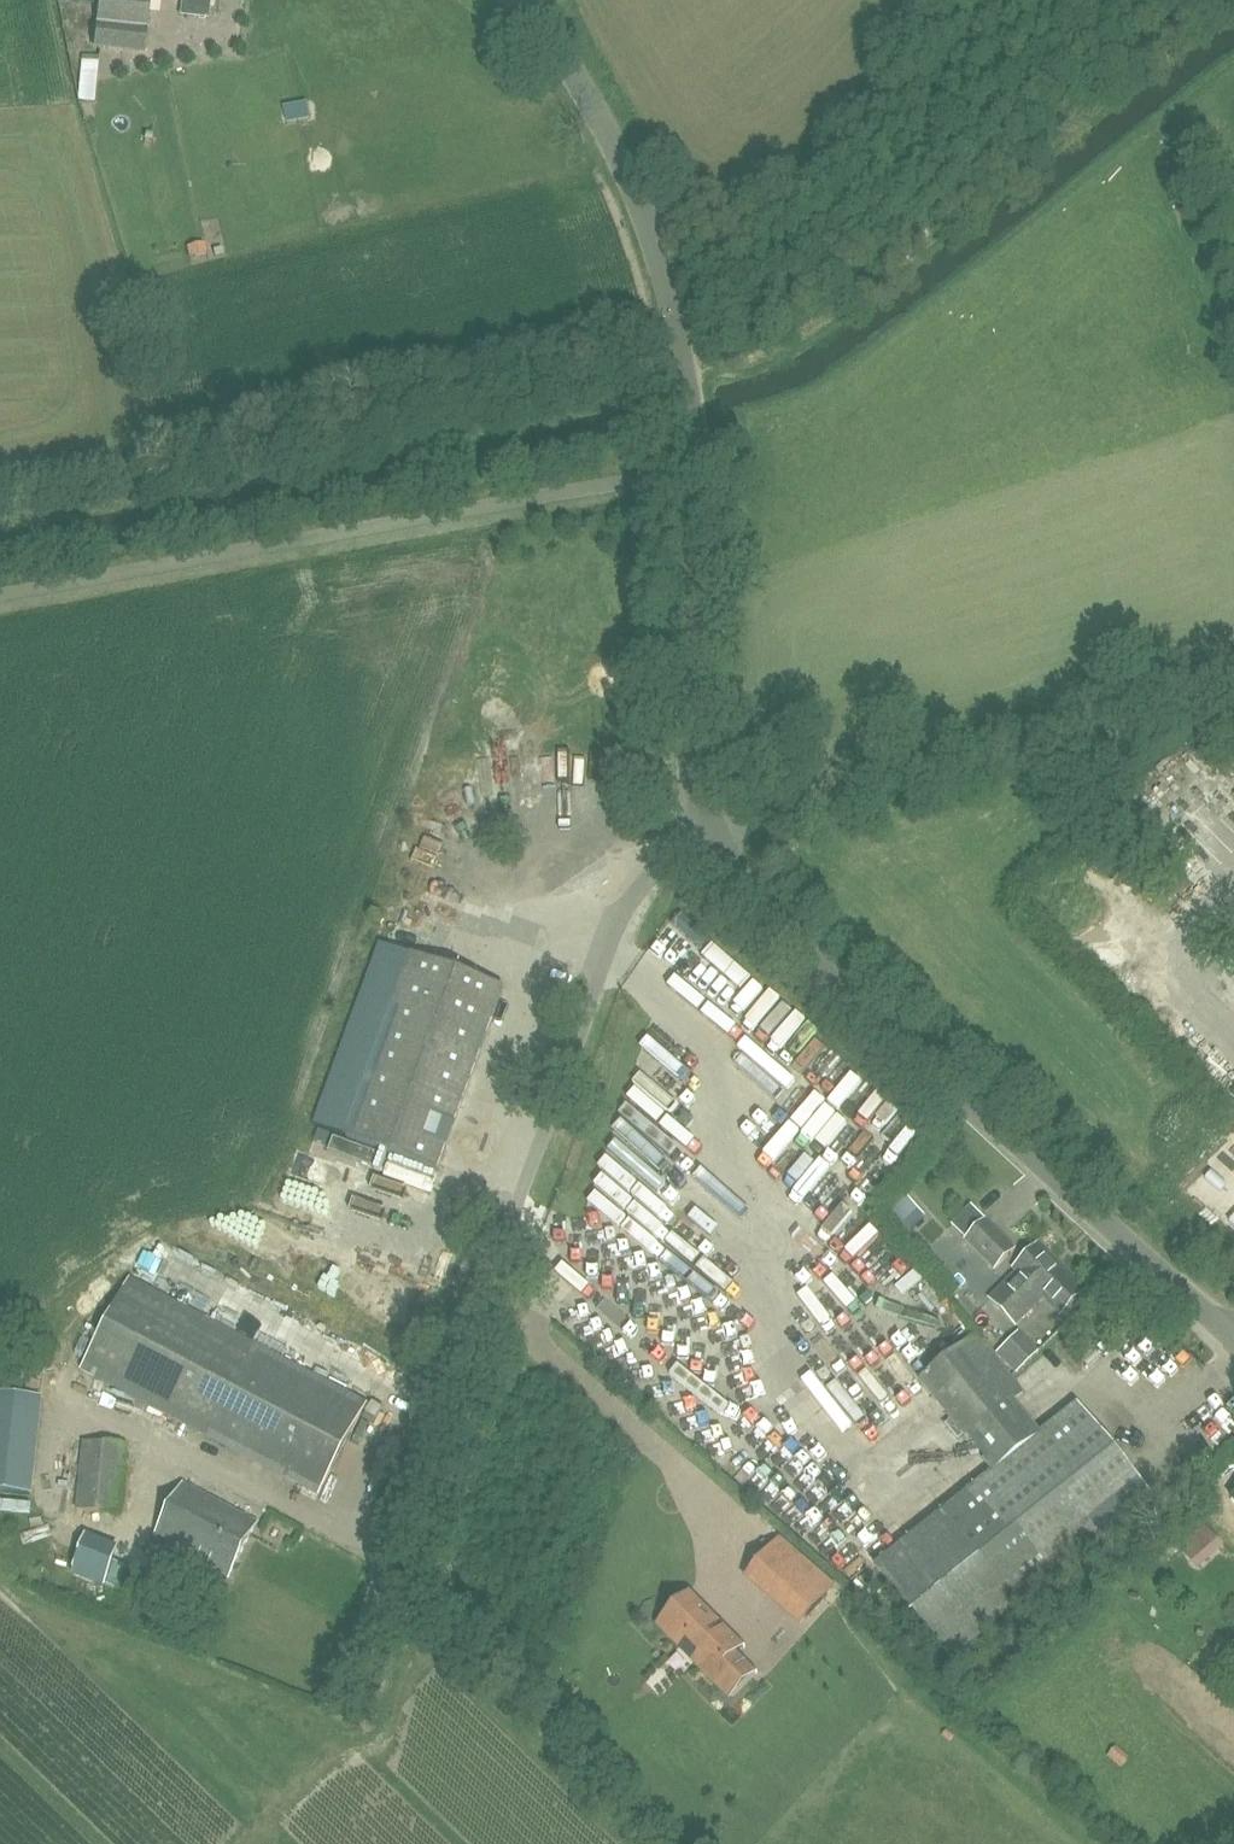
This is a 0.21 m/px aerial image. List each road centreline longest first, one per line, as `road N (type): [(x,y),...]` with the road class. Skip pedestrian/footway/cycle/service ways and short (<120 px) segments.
road 1 (unclassified): [(349,1658),(626,911),(659,863),(704,829)]
road 2 (unclassified): [(1233,1338),(769,911),(704,829)]
road 3 (unclassified): [(0,596),(696,472)]
road 4 (unclassified): [(704,829),(1233,664)]
road 5 (unclassified): [(696,472),(674,317),(650,235),(584,93),(518,0)]
road 6 (unclassified): [(704,829),(690,766),(696,472)]

